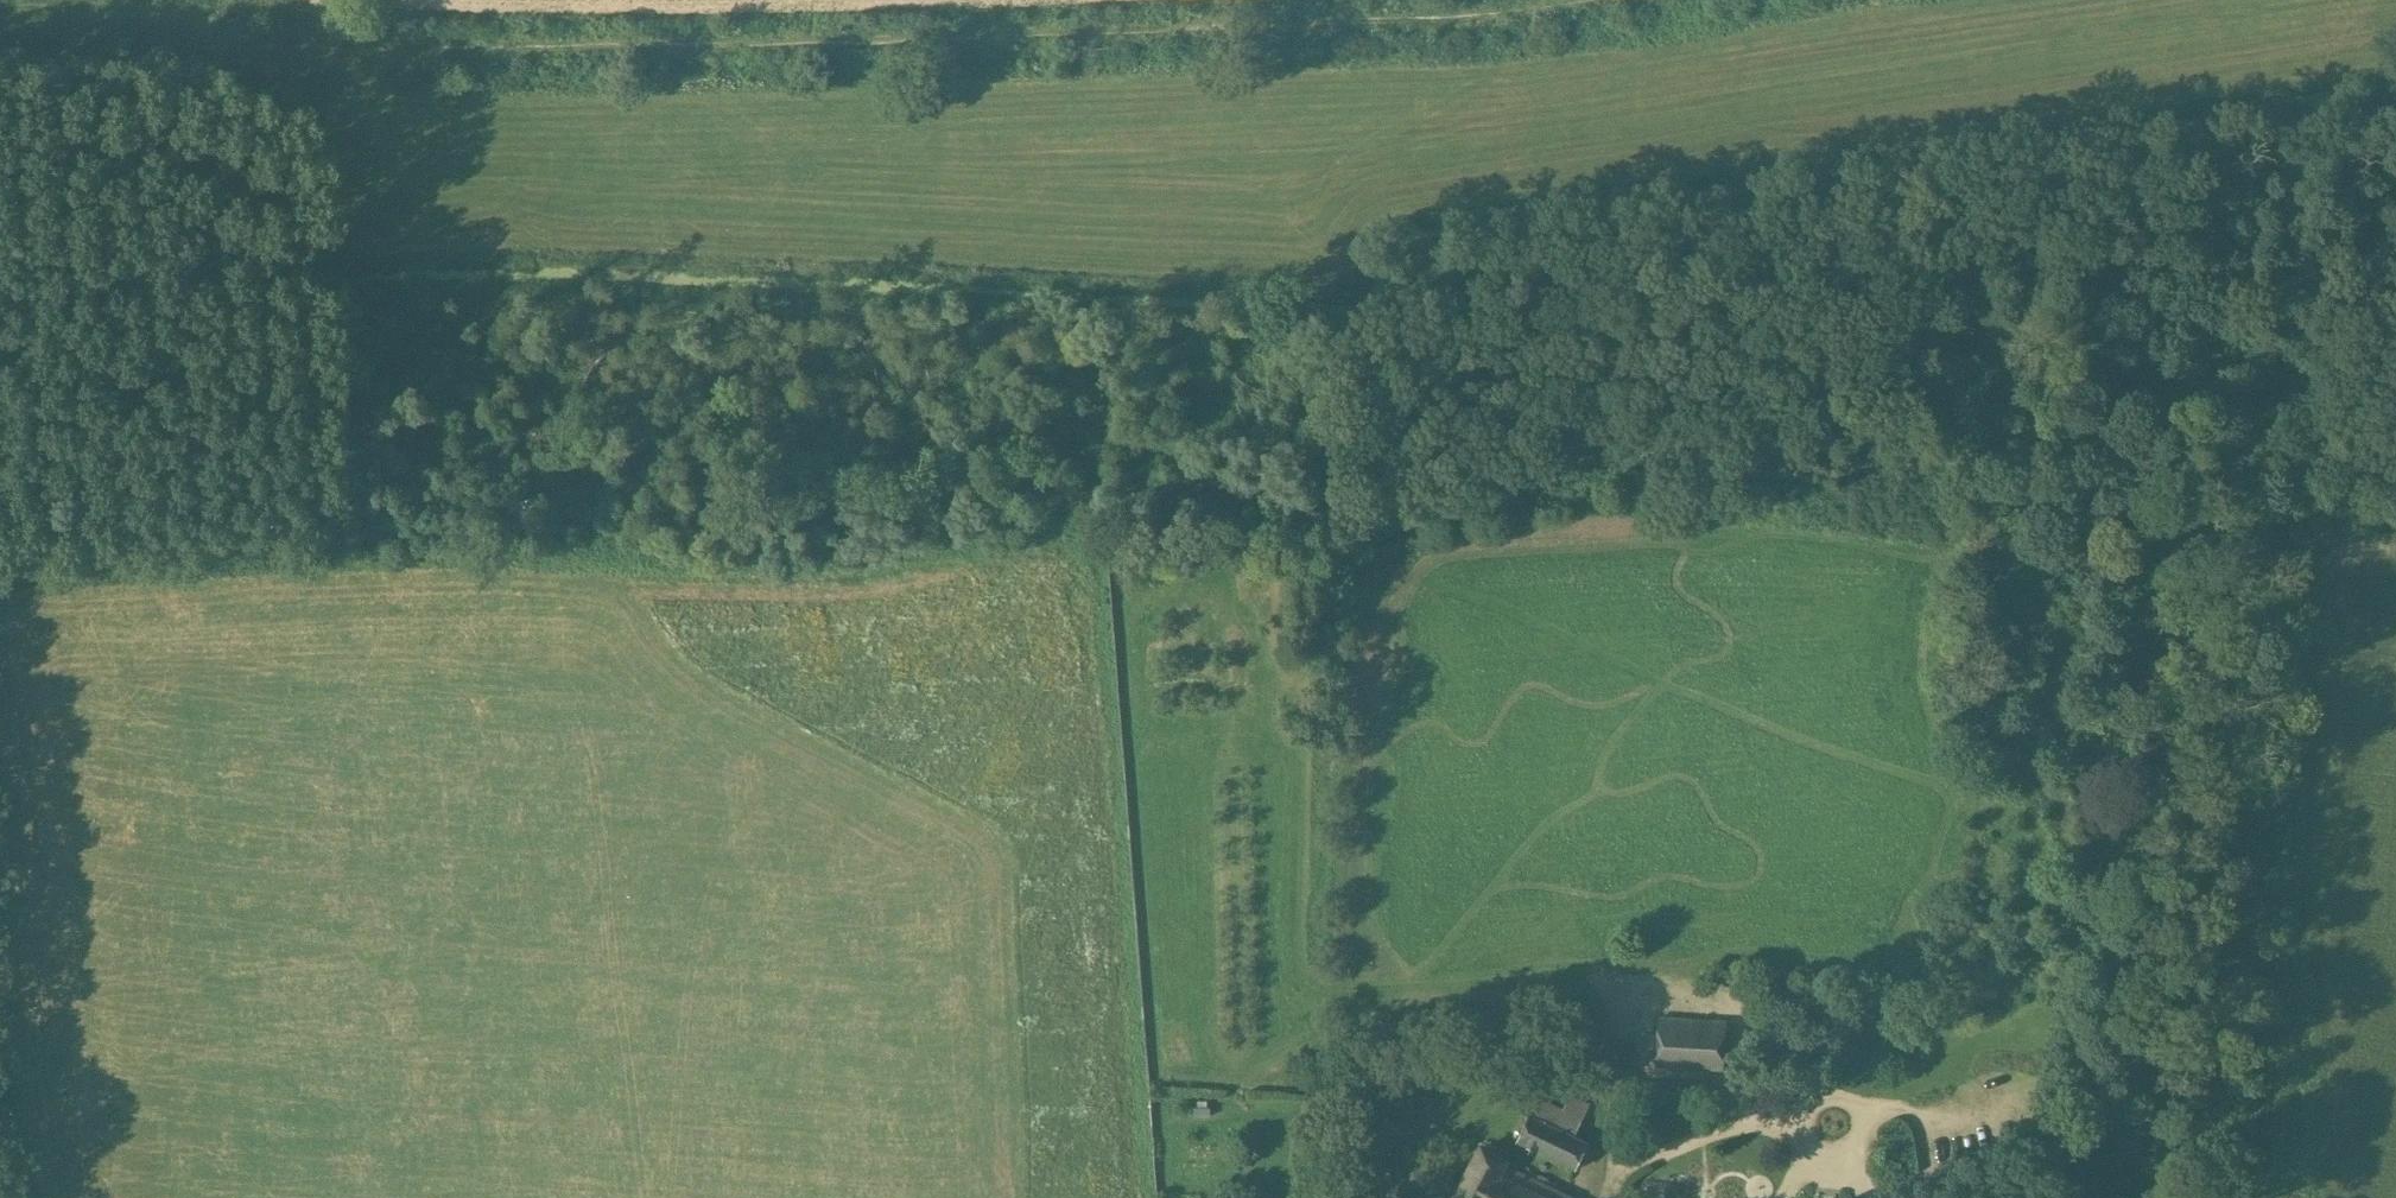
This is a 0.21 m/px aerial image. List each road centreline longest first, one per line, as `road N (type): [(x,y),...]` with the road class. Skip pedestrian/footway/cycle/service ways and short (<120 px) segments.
road 1 (track): [(0,11),(143,6),(223,48),(288,50),(352,67)]

